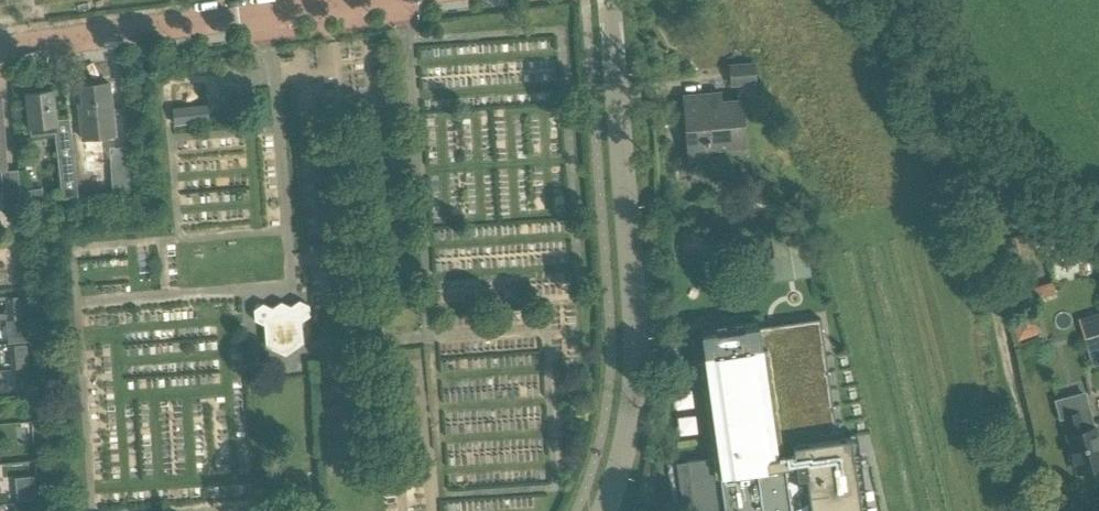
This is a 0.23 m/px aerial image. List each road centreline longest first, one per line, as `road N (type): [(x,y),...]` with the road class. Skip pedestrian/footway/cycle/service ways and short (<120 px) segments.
road 1 (track): [(1024,510),(1024,445),(970,167),(895,0)]
road 2 (unclassified): [(603,510),(632,372),(609,0)]
road 3 (residential): [(0,54),(382,0)]

